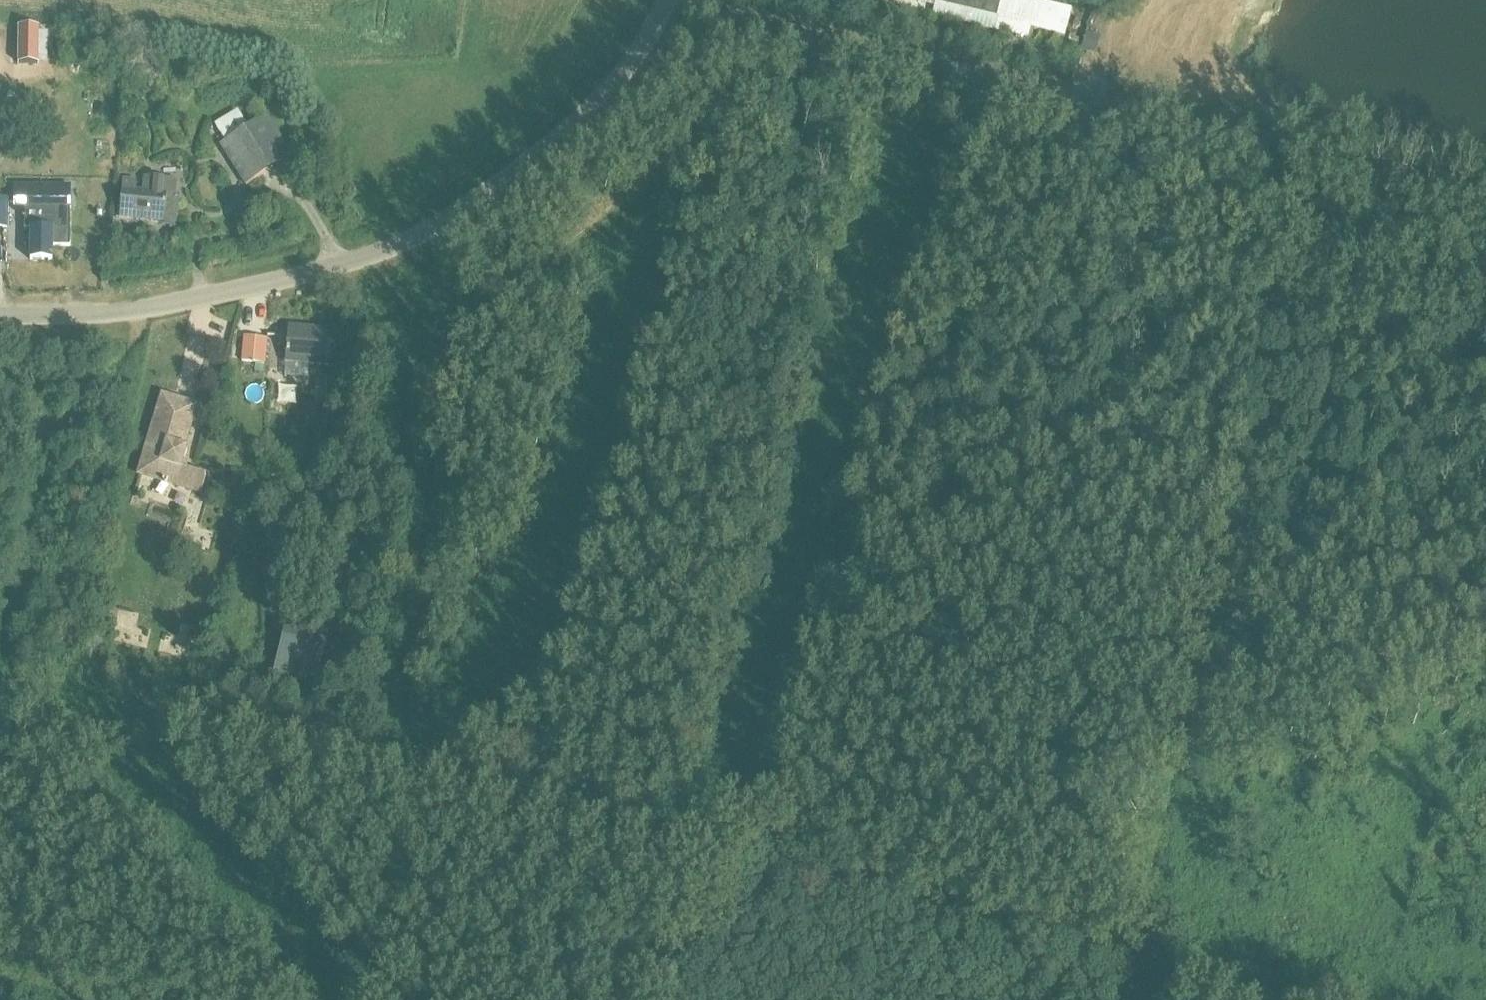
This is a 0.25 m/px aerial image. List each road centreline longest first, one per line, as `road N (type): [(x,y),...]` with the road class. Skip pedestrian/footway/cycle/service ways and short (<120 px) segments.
road 1 (track): [(366,256),(409,327),(415,355),(698,130),(731,89),(750,82),(1485,259)]
road 2 (track): [(1156,999),(1165,962),(1131,950),(378,768)]
road 3 (track): [(415,355),(398,443),(432,536),(378,768),(0,676)]
road 4 (unclassified): [(0,314),(178,302),(320,271),(411,239),(487,195),(577,123),(628,67),(668,0)]
road 5 (track): [(0,618),(42,442),(134,334),(134,309)]
road 6 (track): [(189,999),(0,961)]

